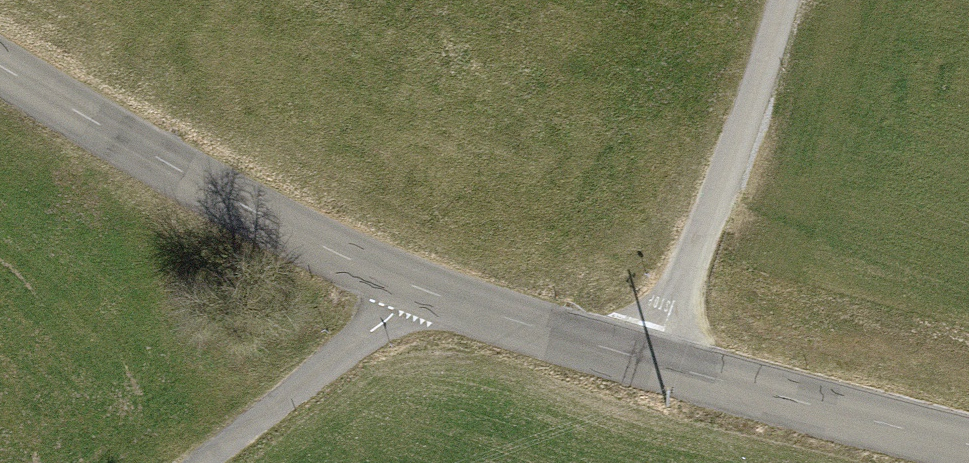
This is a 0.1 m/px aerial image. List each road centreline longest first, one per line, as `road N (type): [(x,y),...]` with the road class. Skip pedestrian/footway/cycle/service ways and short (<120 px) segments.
road 1 (unclassified): [(410,285),(161,162),(0,66)]
road 2 (unclassified): [(783,0),(654,364)]
road 3 (unclassified): [(968,442),(654,364)]
road 4 (unclassified): [(410,285),(398,311),(201,462)]
road 5 (unclassified): [(654,364),(410,285)]

